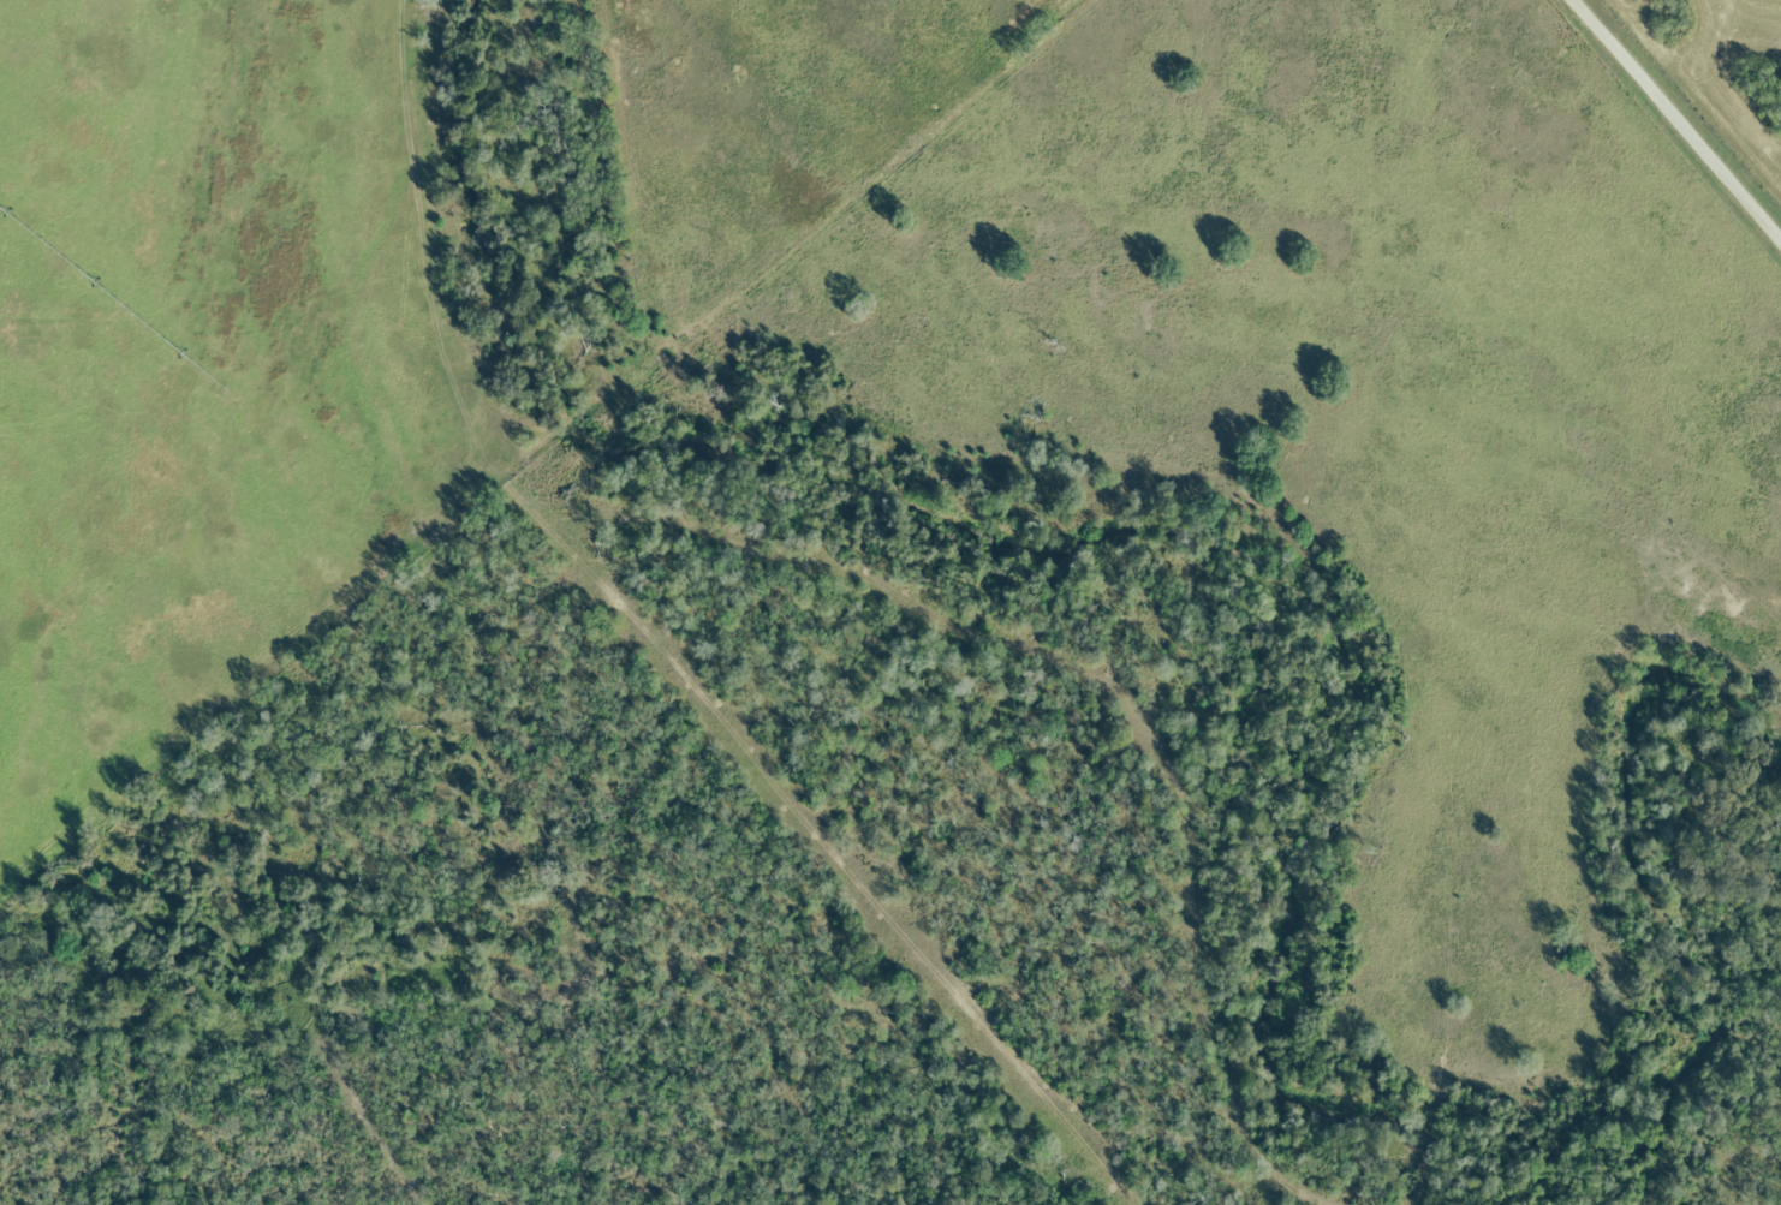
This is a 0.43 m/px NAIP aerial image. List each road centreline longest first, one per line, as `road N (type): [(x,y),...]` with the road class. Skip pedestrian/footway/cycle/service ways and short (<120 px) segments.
road 1 (residential): [(1780,238),(1577,0)]

